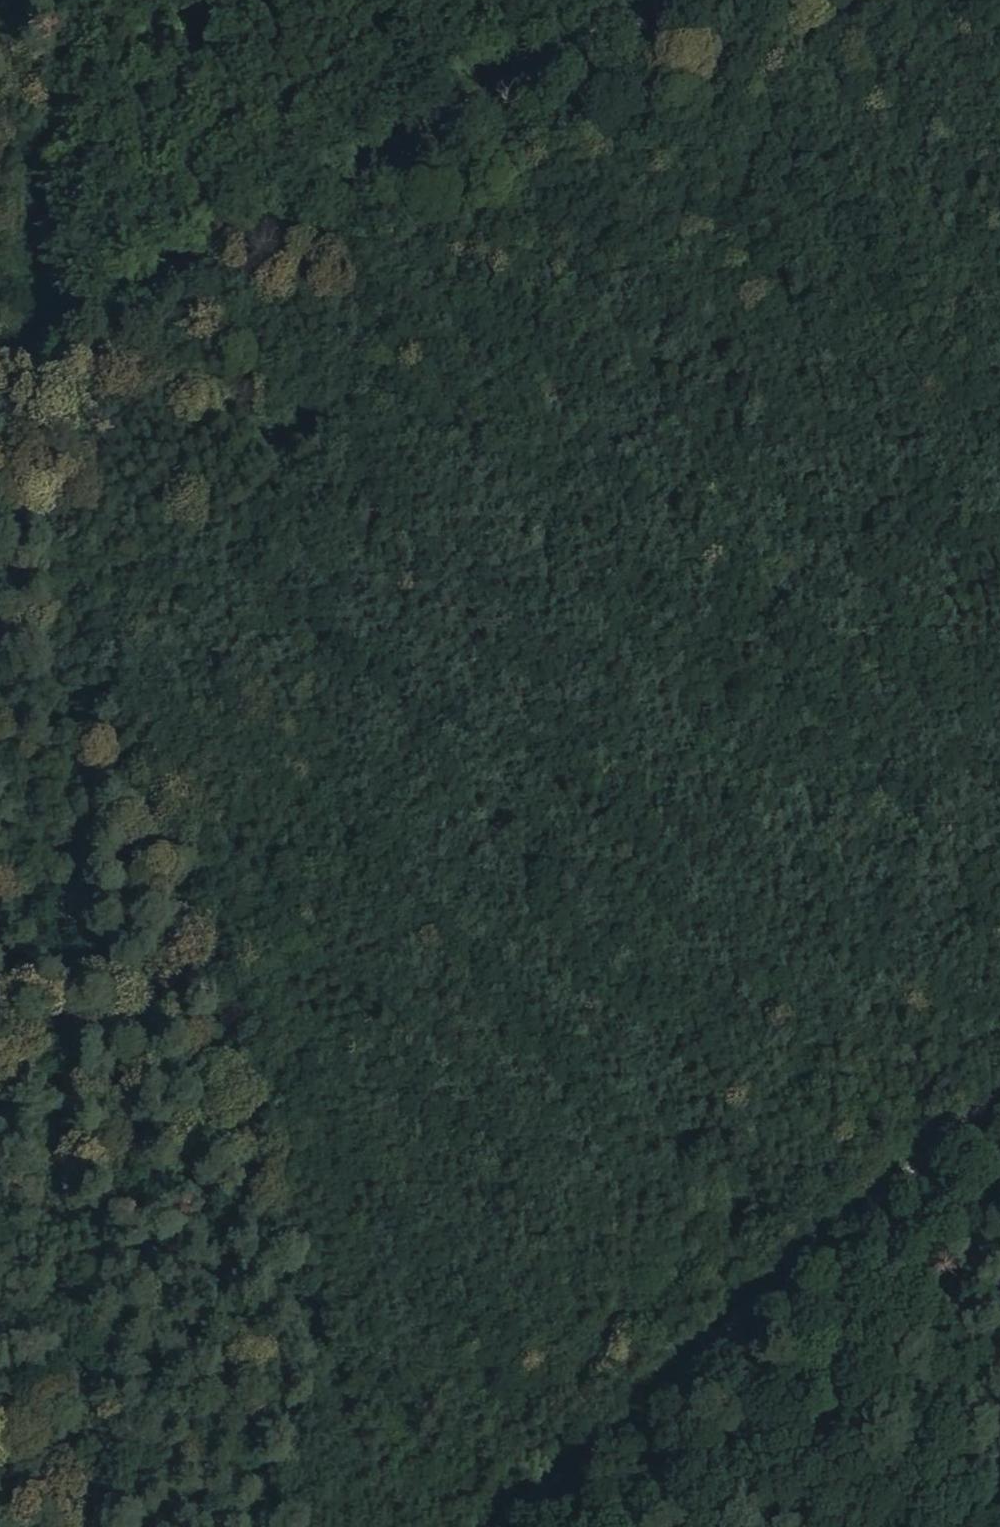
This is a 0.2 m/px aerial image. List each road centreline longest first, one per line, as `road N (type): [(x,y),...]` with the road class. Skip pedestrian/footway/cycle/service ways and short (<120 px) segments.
road 1 (secondary): [(0,349),(653,0)]
road 2 (track): [(999,1103),(514,1526)]

